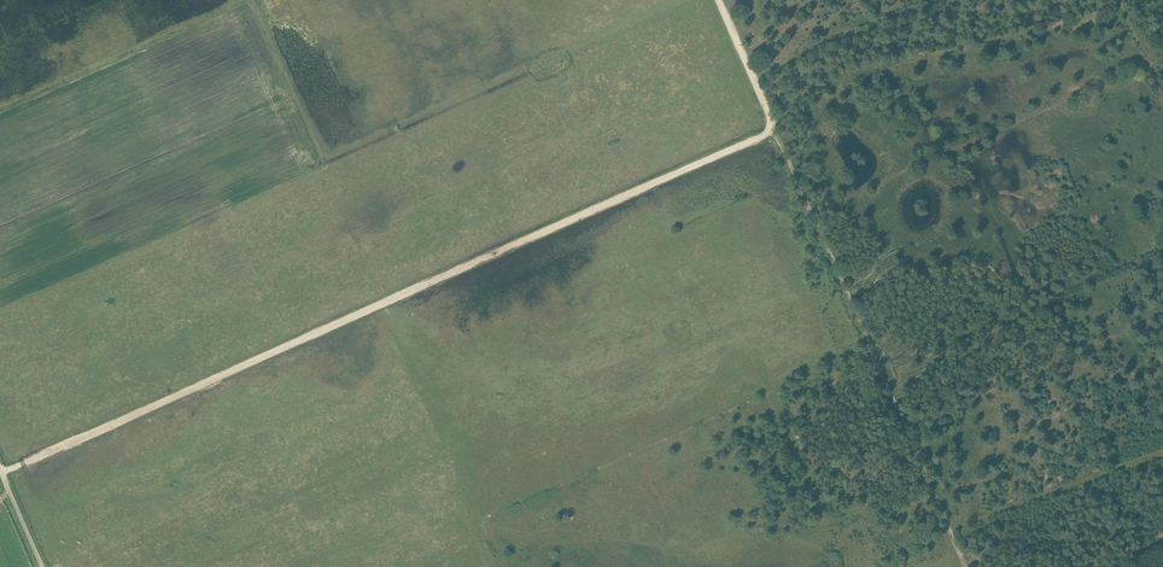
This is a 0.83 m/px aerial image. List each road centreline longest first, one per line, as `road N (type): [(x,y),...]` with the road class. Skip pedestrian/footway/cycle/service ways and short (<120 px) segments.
road 1 (track): [(771,123),(754,138),(1,472)]
road 2 (track): [(964,566),(771,123)]
road 3 (track): [(719,0),(771,123)]

